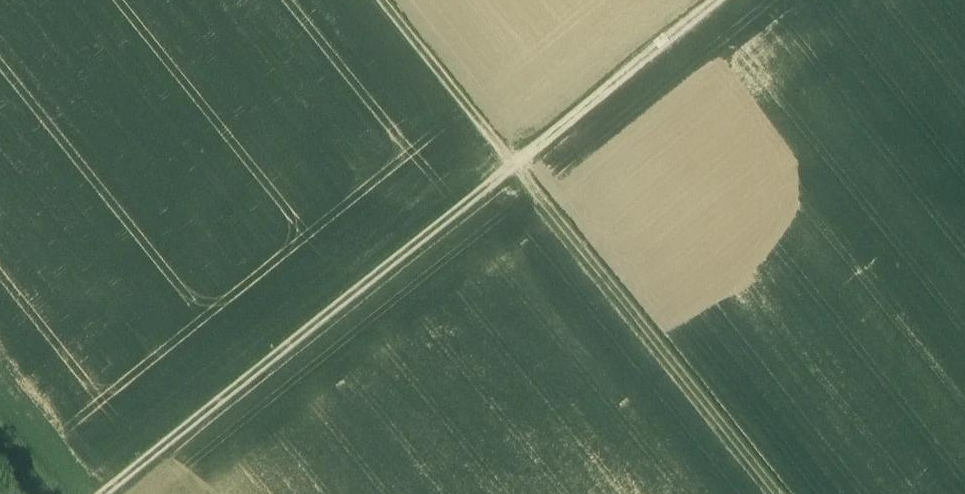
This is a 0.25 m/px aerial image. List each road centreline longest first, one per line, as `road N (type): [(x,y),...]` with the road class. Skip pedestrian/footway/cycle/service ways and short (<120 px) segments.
road 1 (track): [(721,0),(108,493)]
road 2 (track): [(779,493),(380,0)]

